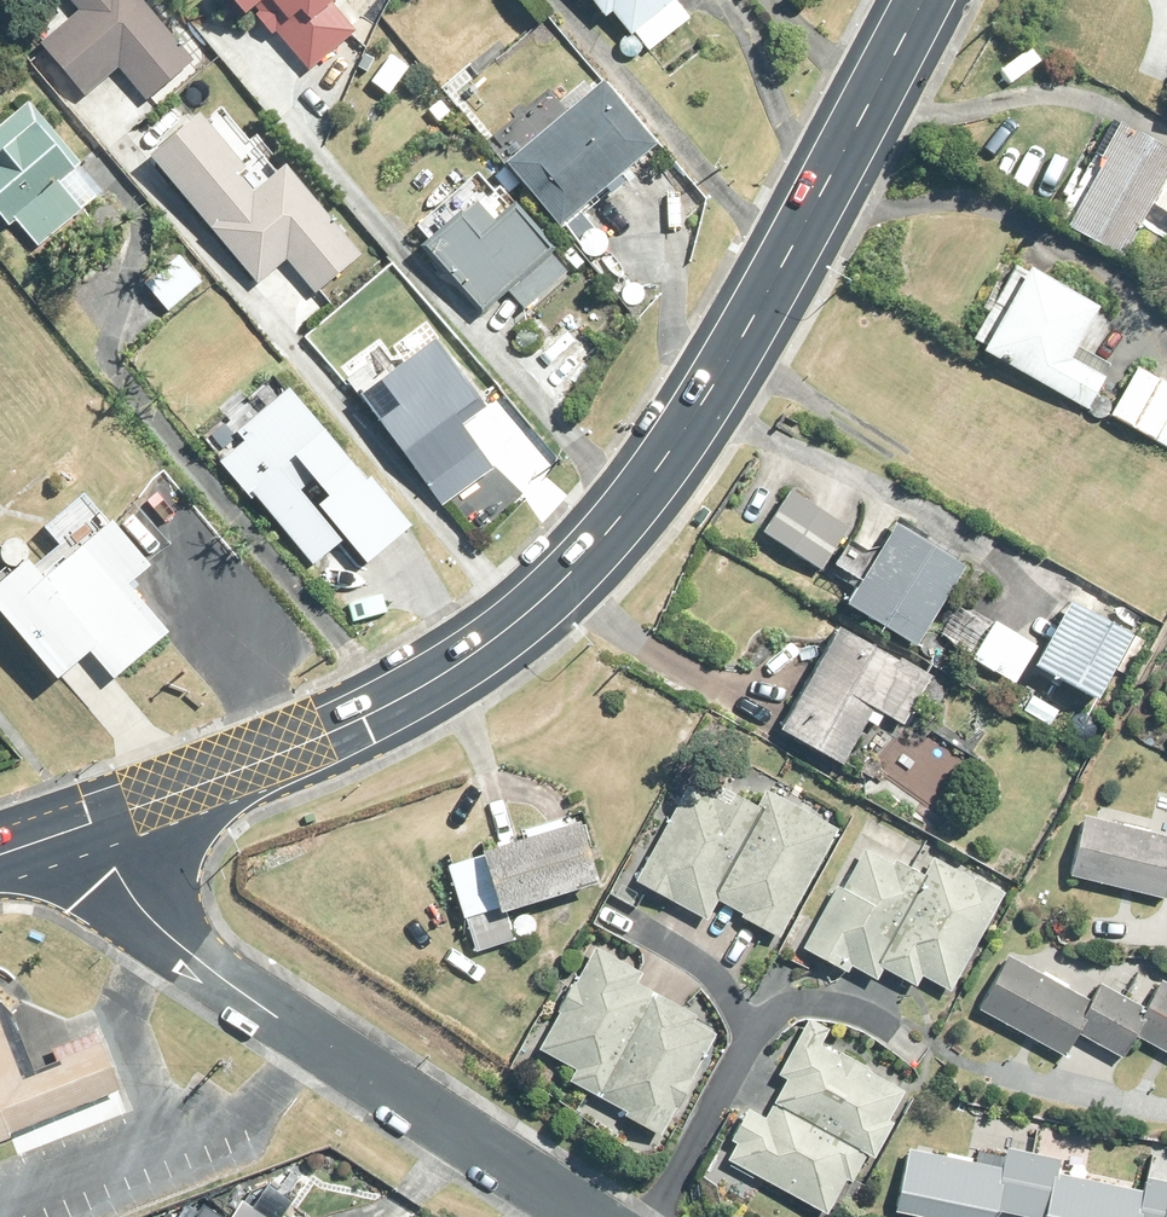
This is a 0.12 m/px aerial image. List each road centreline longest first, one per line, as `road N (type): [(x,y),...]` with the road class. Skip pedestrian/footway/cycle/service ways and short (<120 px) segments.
road 1 (primary): [(85,824),(366,717),(539,603),(658,470),(735,350),(922,0)]
road 2 (residential): [(586,1216),(277,1018),(166,934),(85,824)]

